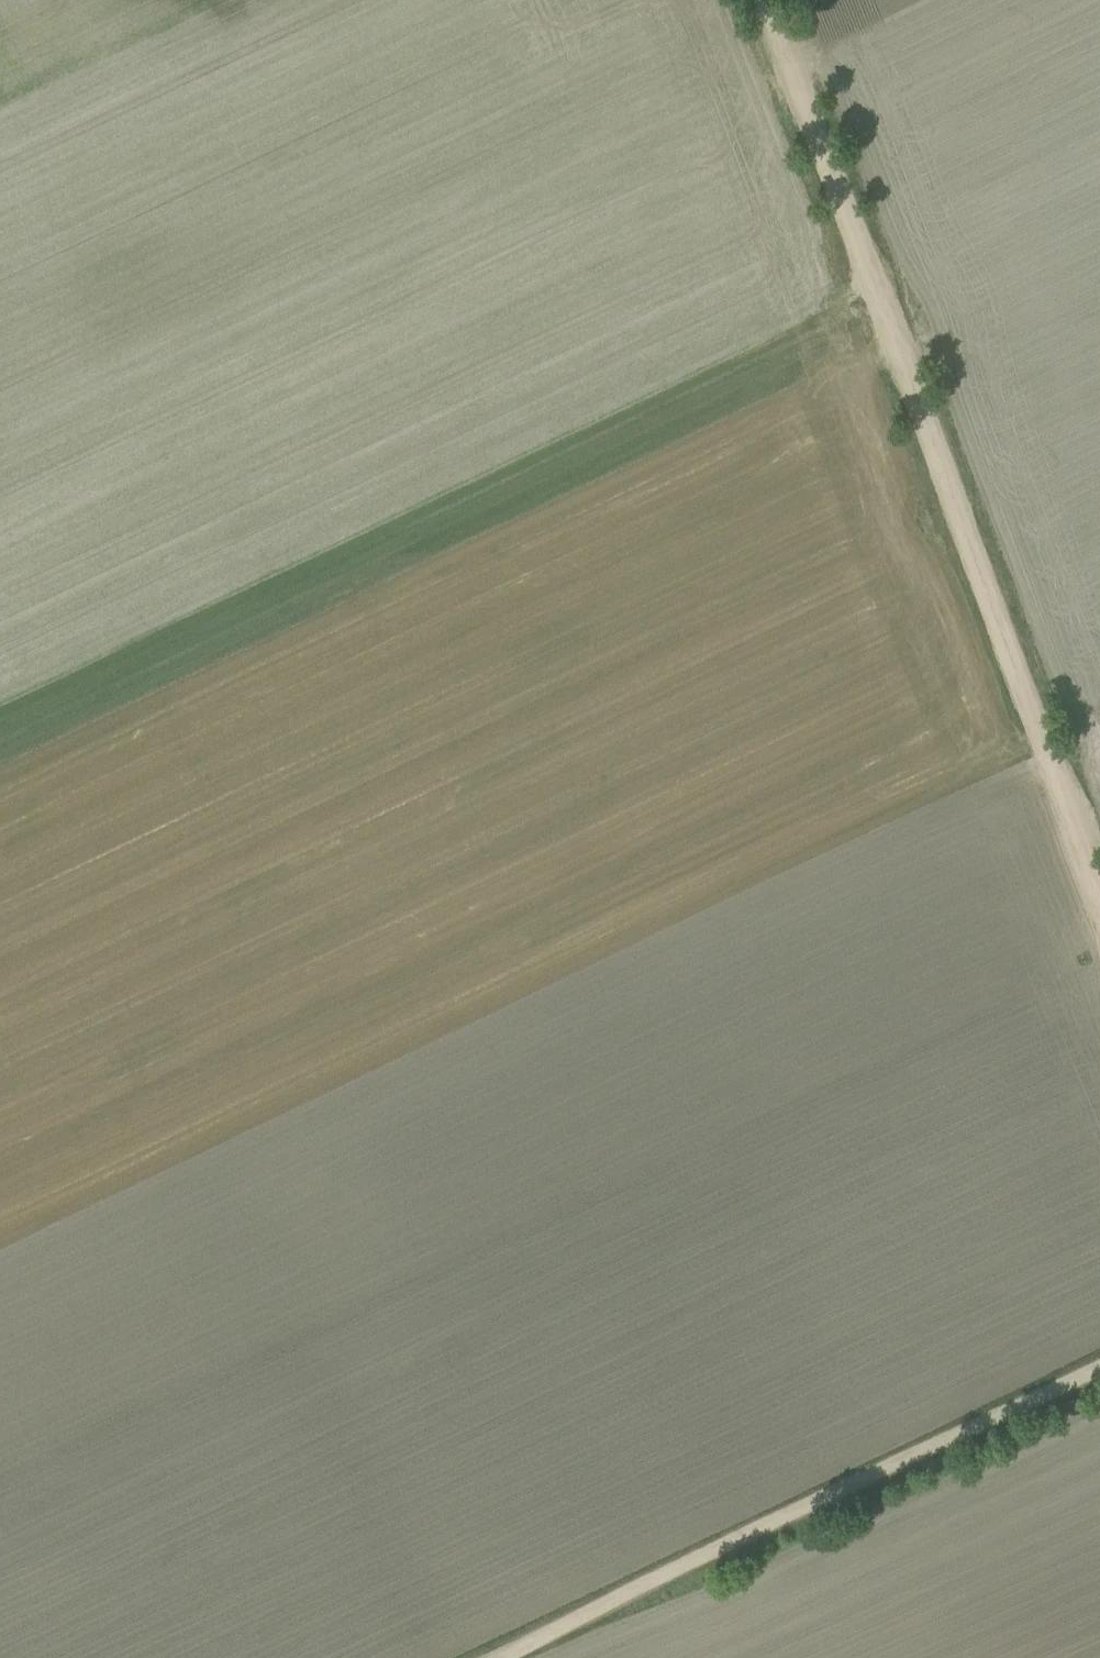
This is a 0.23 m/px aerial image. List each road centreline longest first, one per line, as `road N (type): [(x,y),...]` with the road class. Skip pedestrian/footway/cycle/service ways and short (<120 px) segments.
road 1 (track): [(1099,897),(764,0)]
road 2 (track): [(1099,1368),(501,1657)]

